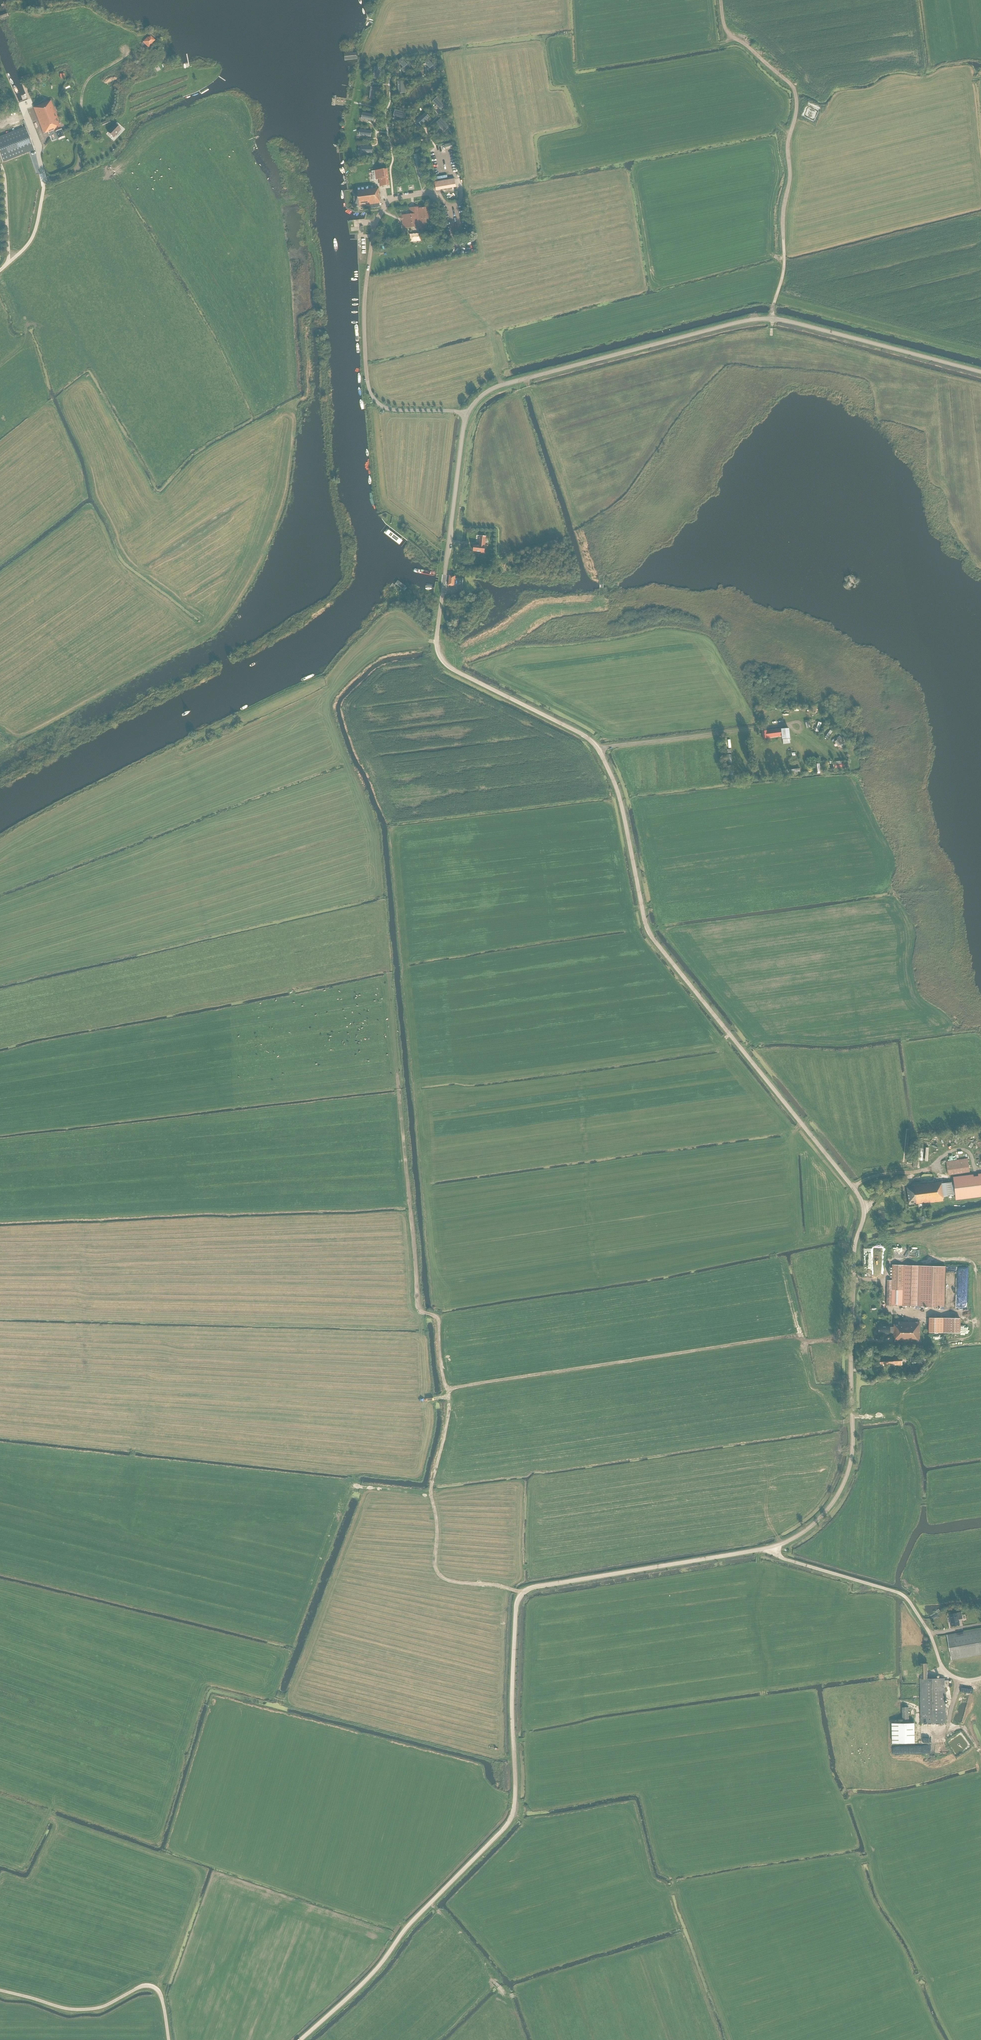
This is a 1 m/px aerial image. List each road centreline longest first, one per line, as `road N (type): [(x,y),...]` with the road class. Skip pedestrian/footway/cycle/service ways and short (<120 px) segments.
road 1 (tertiary): [(300,2039),(511,1818),(522,1593),(784,1544),(816,1523),(841,1492),(853,1446),(859,1197),(649,936),(620,802),(597,747),(442,661),(436,644),(445,575)]
road 2 (tertiary): [(980,372),(761,319),(495,387),(465,420),(445,575)]
road 3 (unclassified): [(168,2039),(161,1995),(151,1986),(80,2010),(0,1990)]
road 4 (track): [(44,181),(78,165),(88,81),(129,54)]
road 5 (track): [(599,750),(764,728)]

